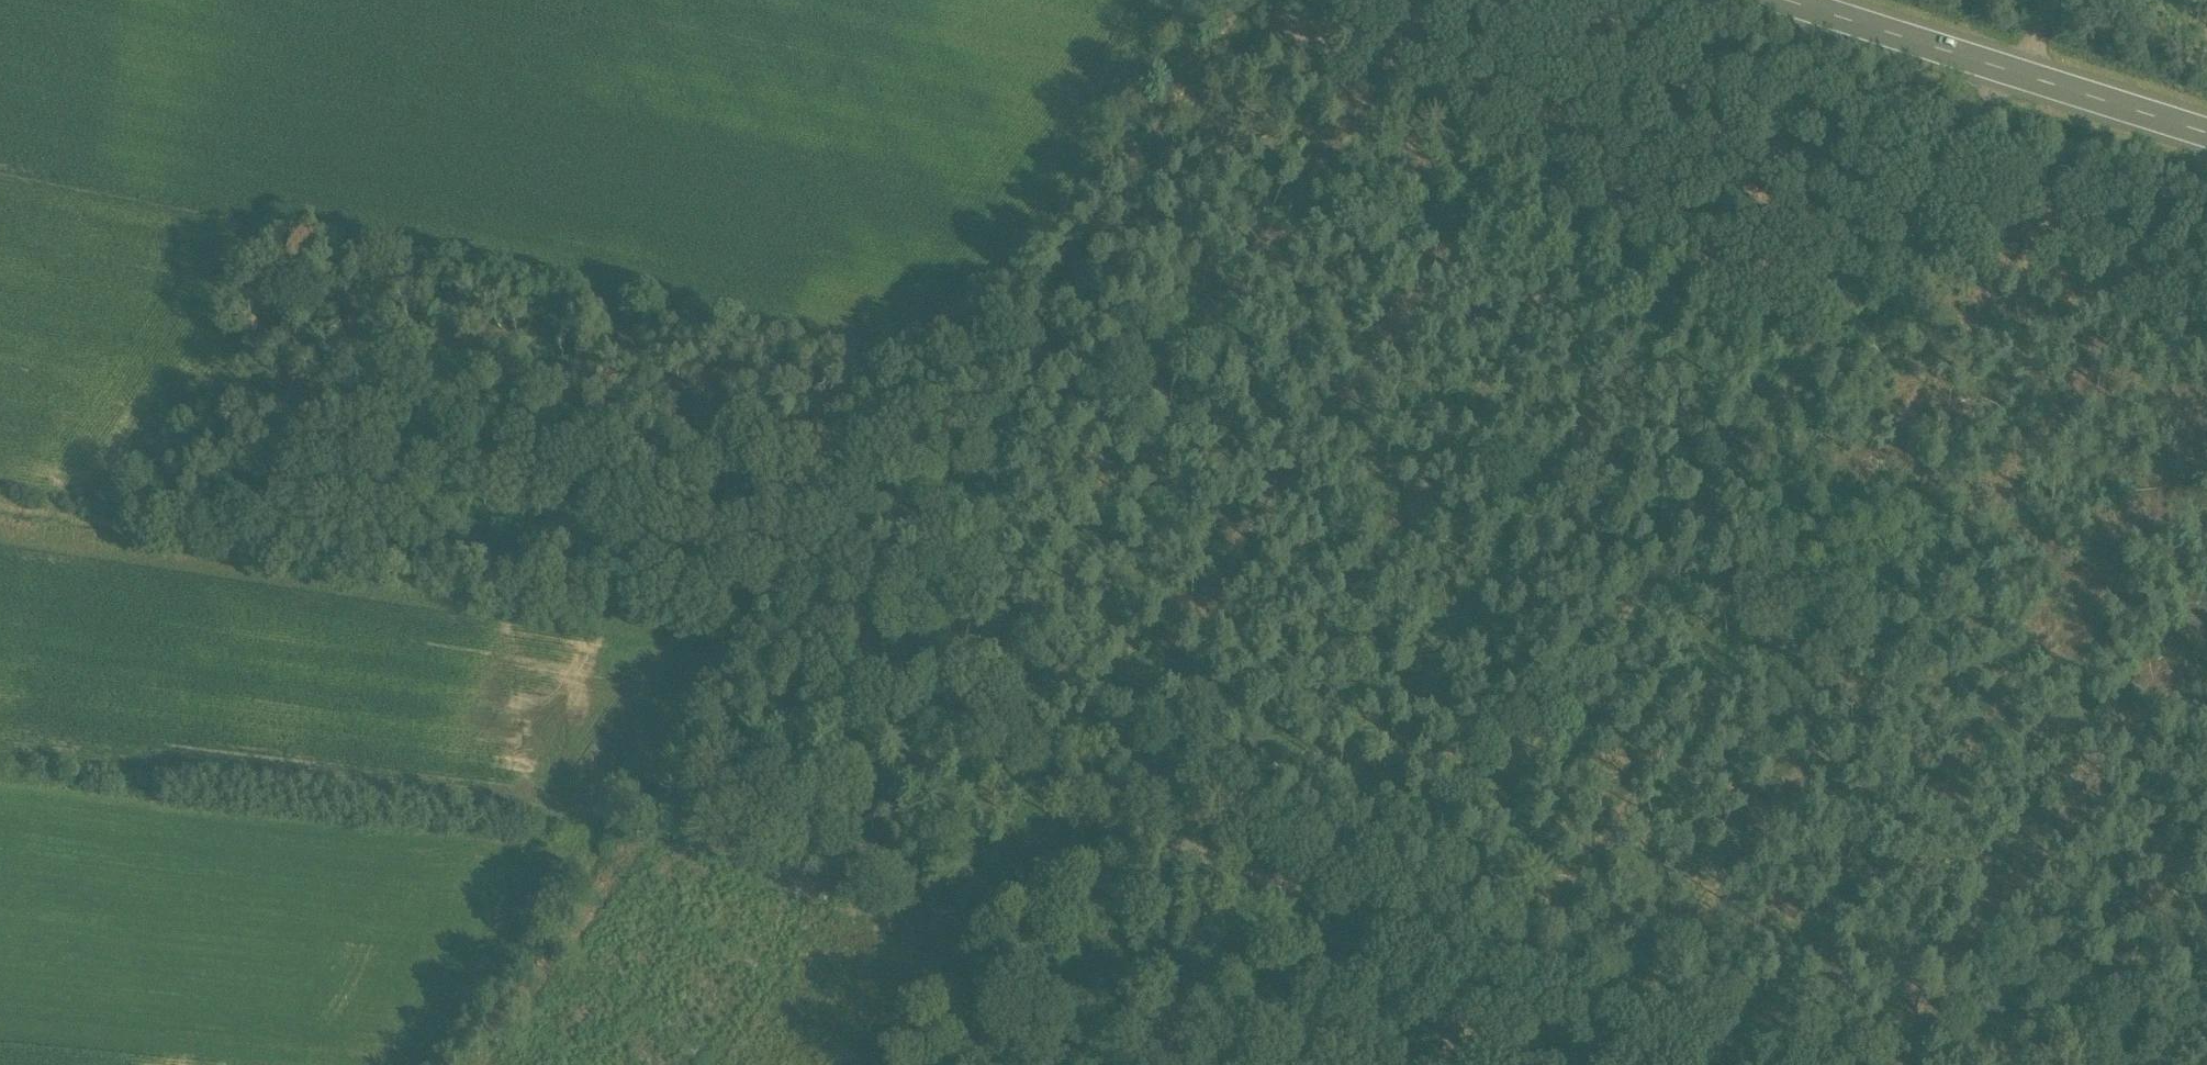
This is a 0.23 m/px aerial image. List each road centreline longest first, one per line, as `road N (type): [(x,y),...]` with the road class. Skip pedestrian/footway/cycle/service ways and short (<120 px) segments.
road 1 (track): [(1296,1064),(2014,74),(2050,0)]
road 2 (secondary): [(1776,0),(2206,135)]

